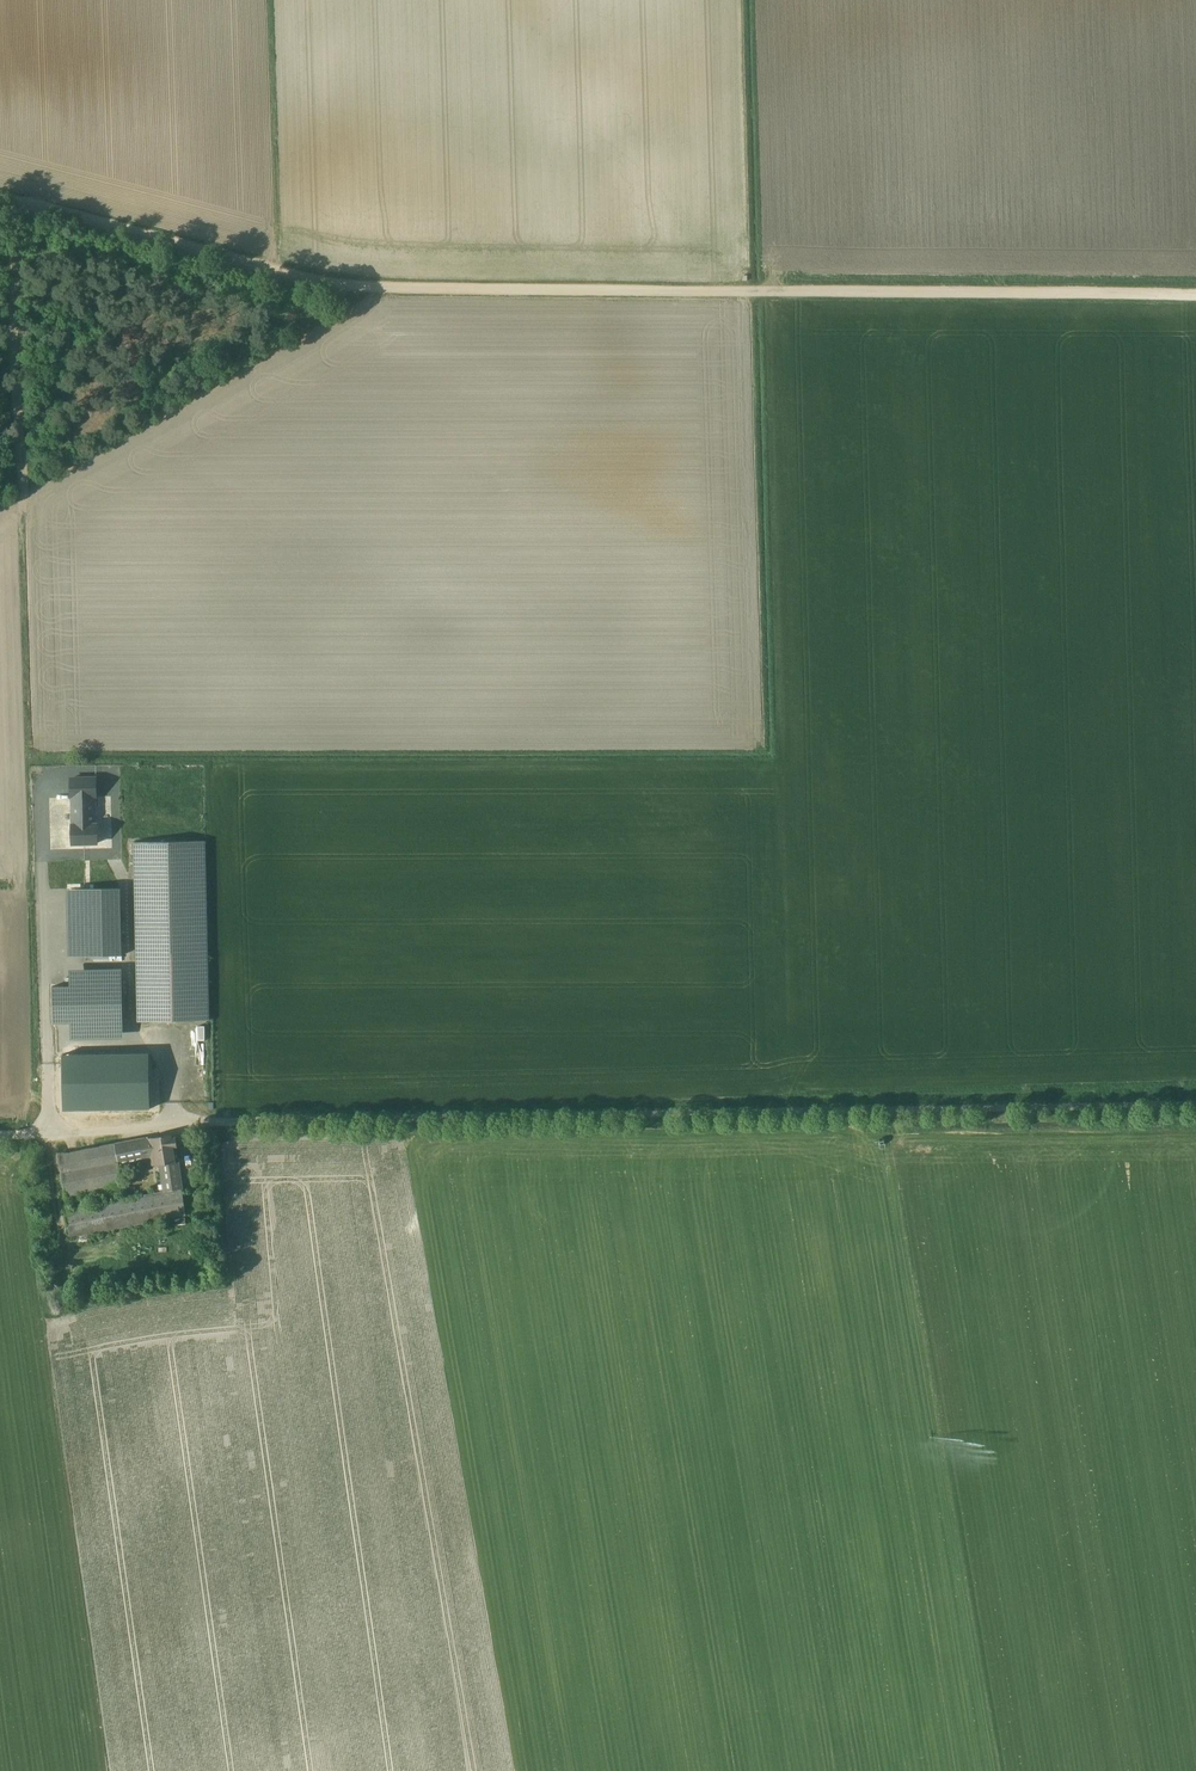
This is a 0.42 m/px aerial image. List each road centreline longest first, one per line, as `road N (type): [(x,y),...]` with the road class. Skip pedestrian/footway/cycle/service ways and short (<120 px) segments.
road 1 (track): [(0,198),(358,288),(1195,290)]
road 2 (unclassified): [(1195,1108),(26,1134)]

